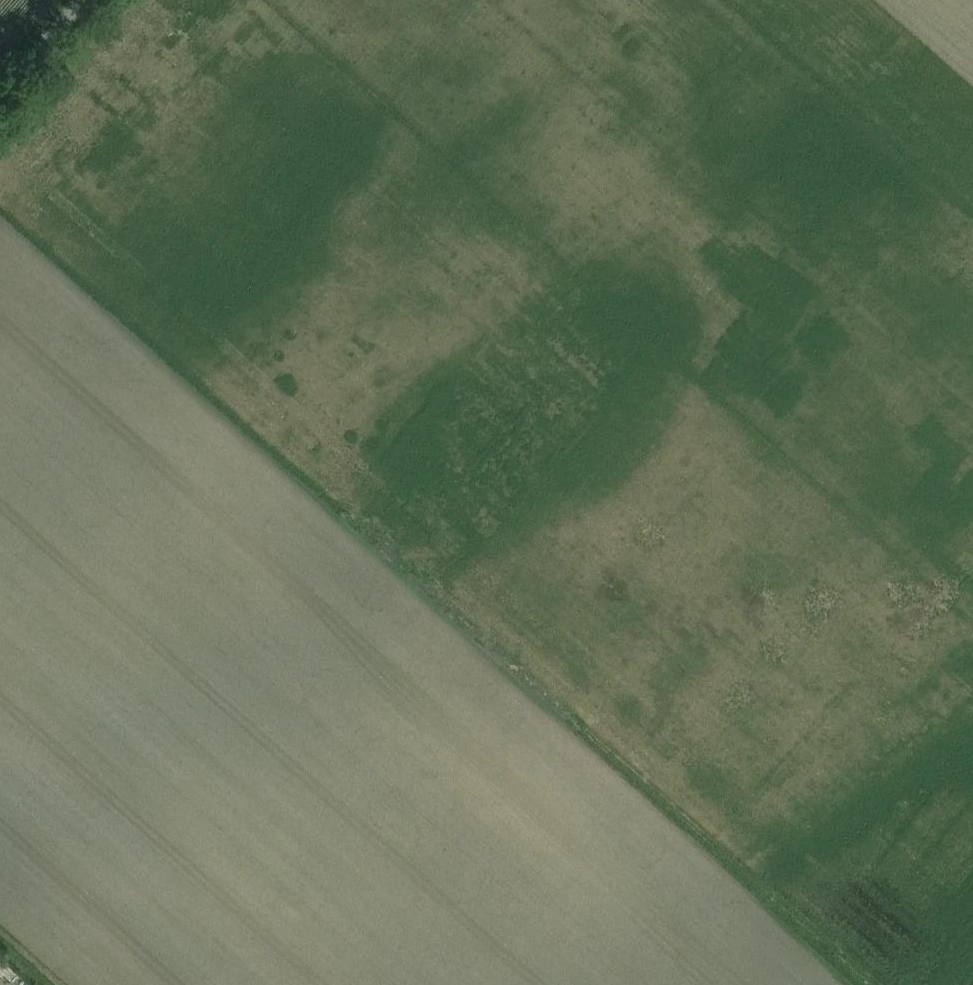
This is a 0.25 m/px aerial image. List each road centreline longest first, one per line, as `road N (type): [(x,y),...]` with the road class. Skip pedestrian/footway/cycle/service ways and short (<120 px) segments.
road 1 (unclassified): [(0,105),(92,0)]

